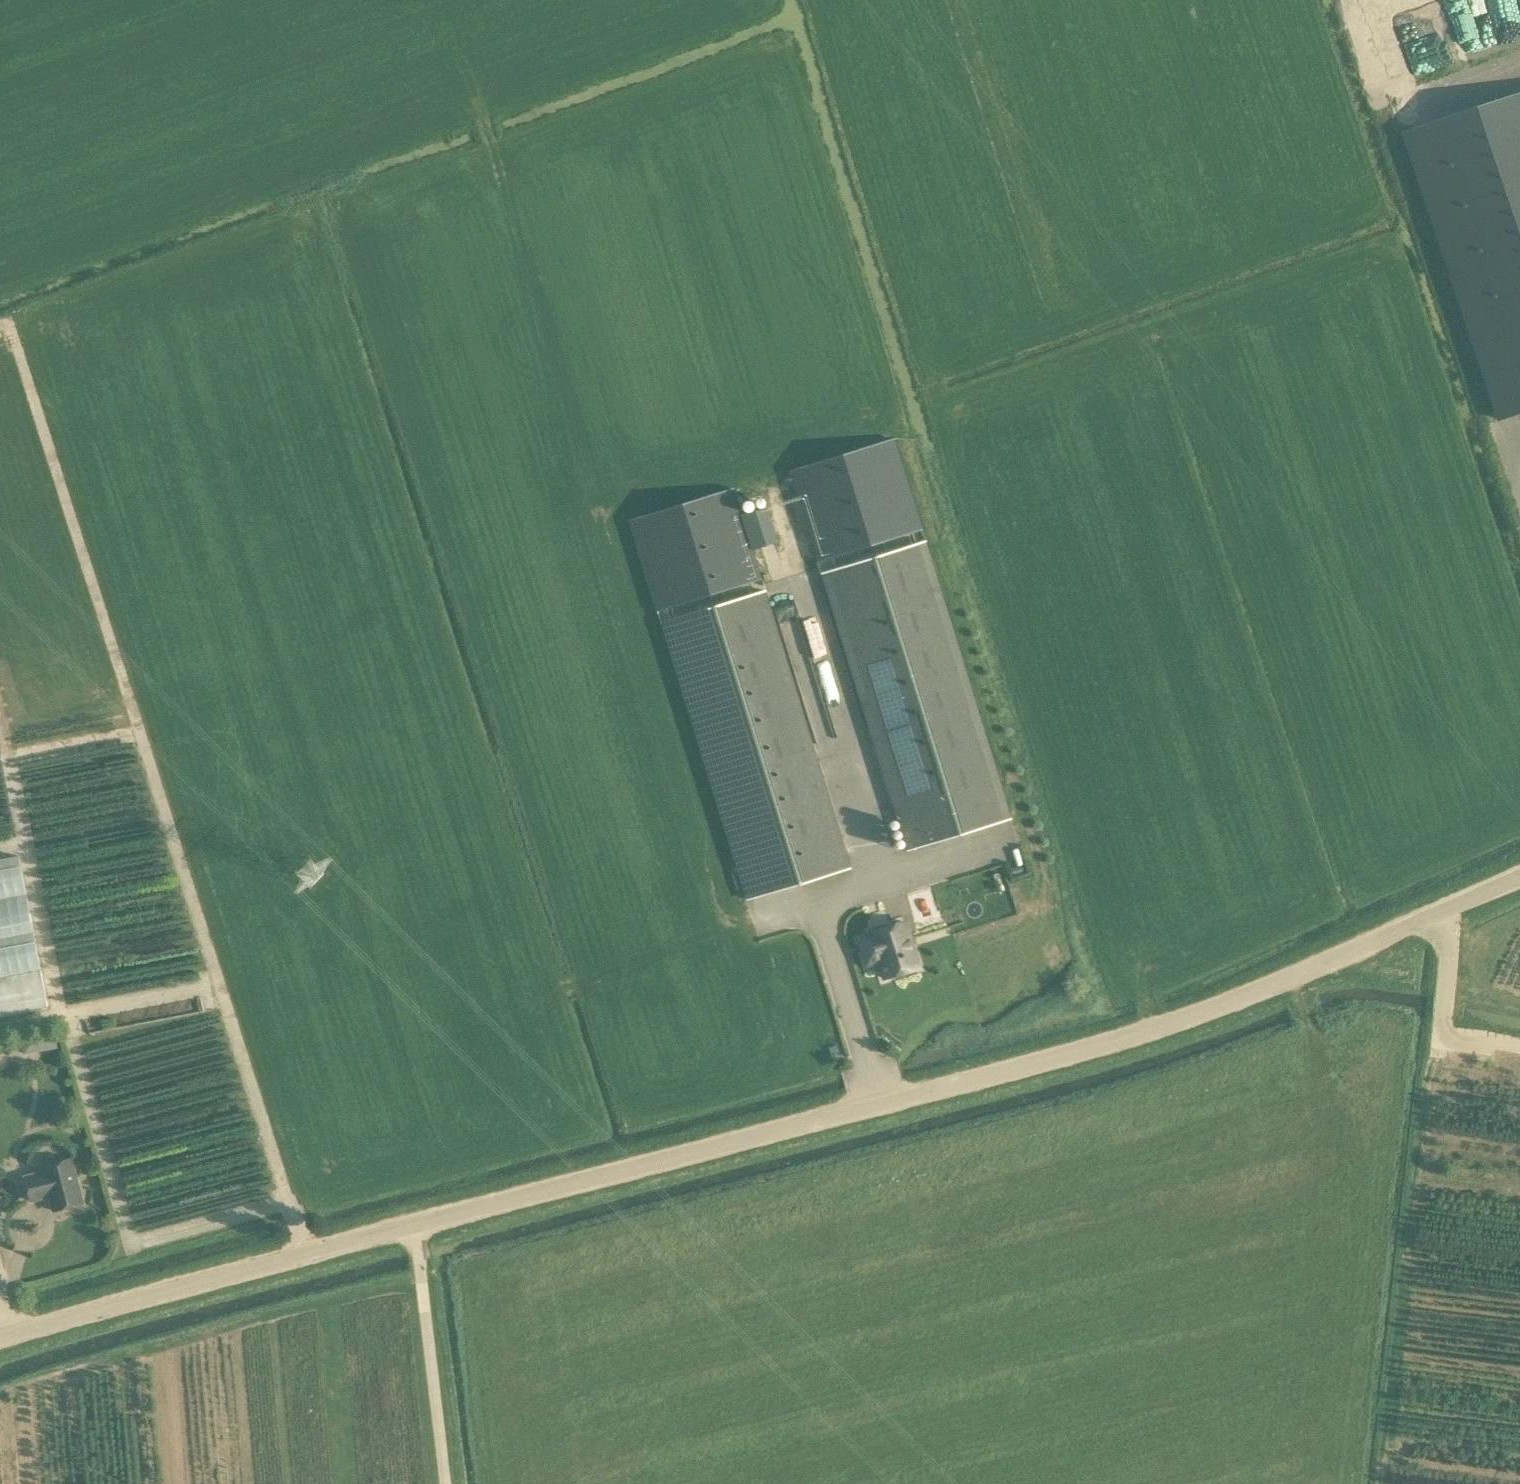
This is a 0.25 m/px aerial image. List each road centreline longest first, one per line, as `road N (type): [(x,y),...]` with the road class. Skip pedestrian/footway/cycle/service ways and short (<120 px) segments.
road 1 (unclassified): [(0,1338),(1051,1060),(1202,1010),(1519,876)]
road 2 (track): [(444,1483),(415,1228)]
road 3 (track): [(1519,1047),(1442,1035),(1448,943),(1438,913)]

